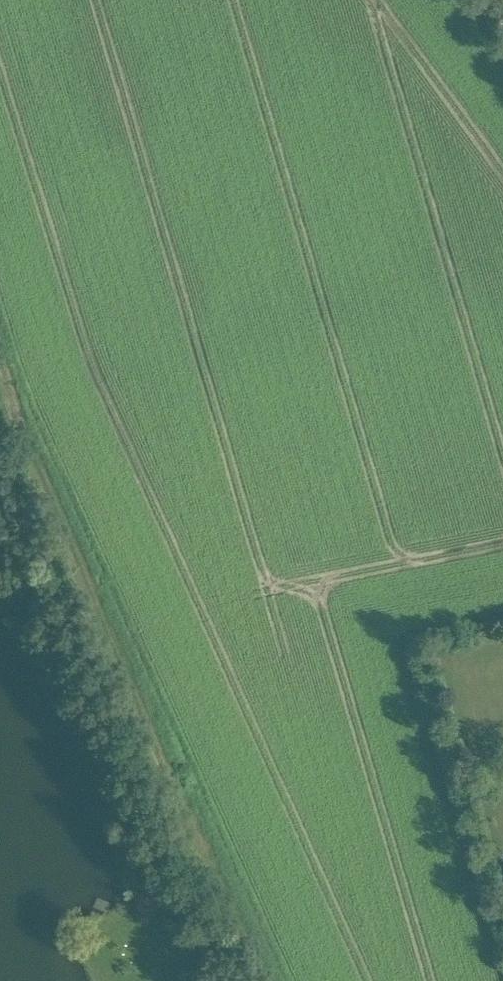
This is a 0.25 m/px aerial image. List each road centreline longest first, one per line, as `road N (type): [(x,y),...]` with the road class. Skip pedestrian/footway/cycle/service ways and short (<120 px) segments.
road 1 (track): [(273,980),(54,503),(0,334)]

